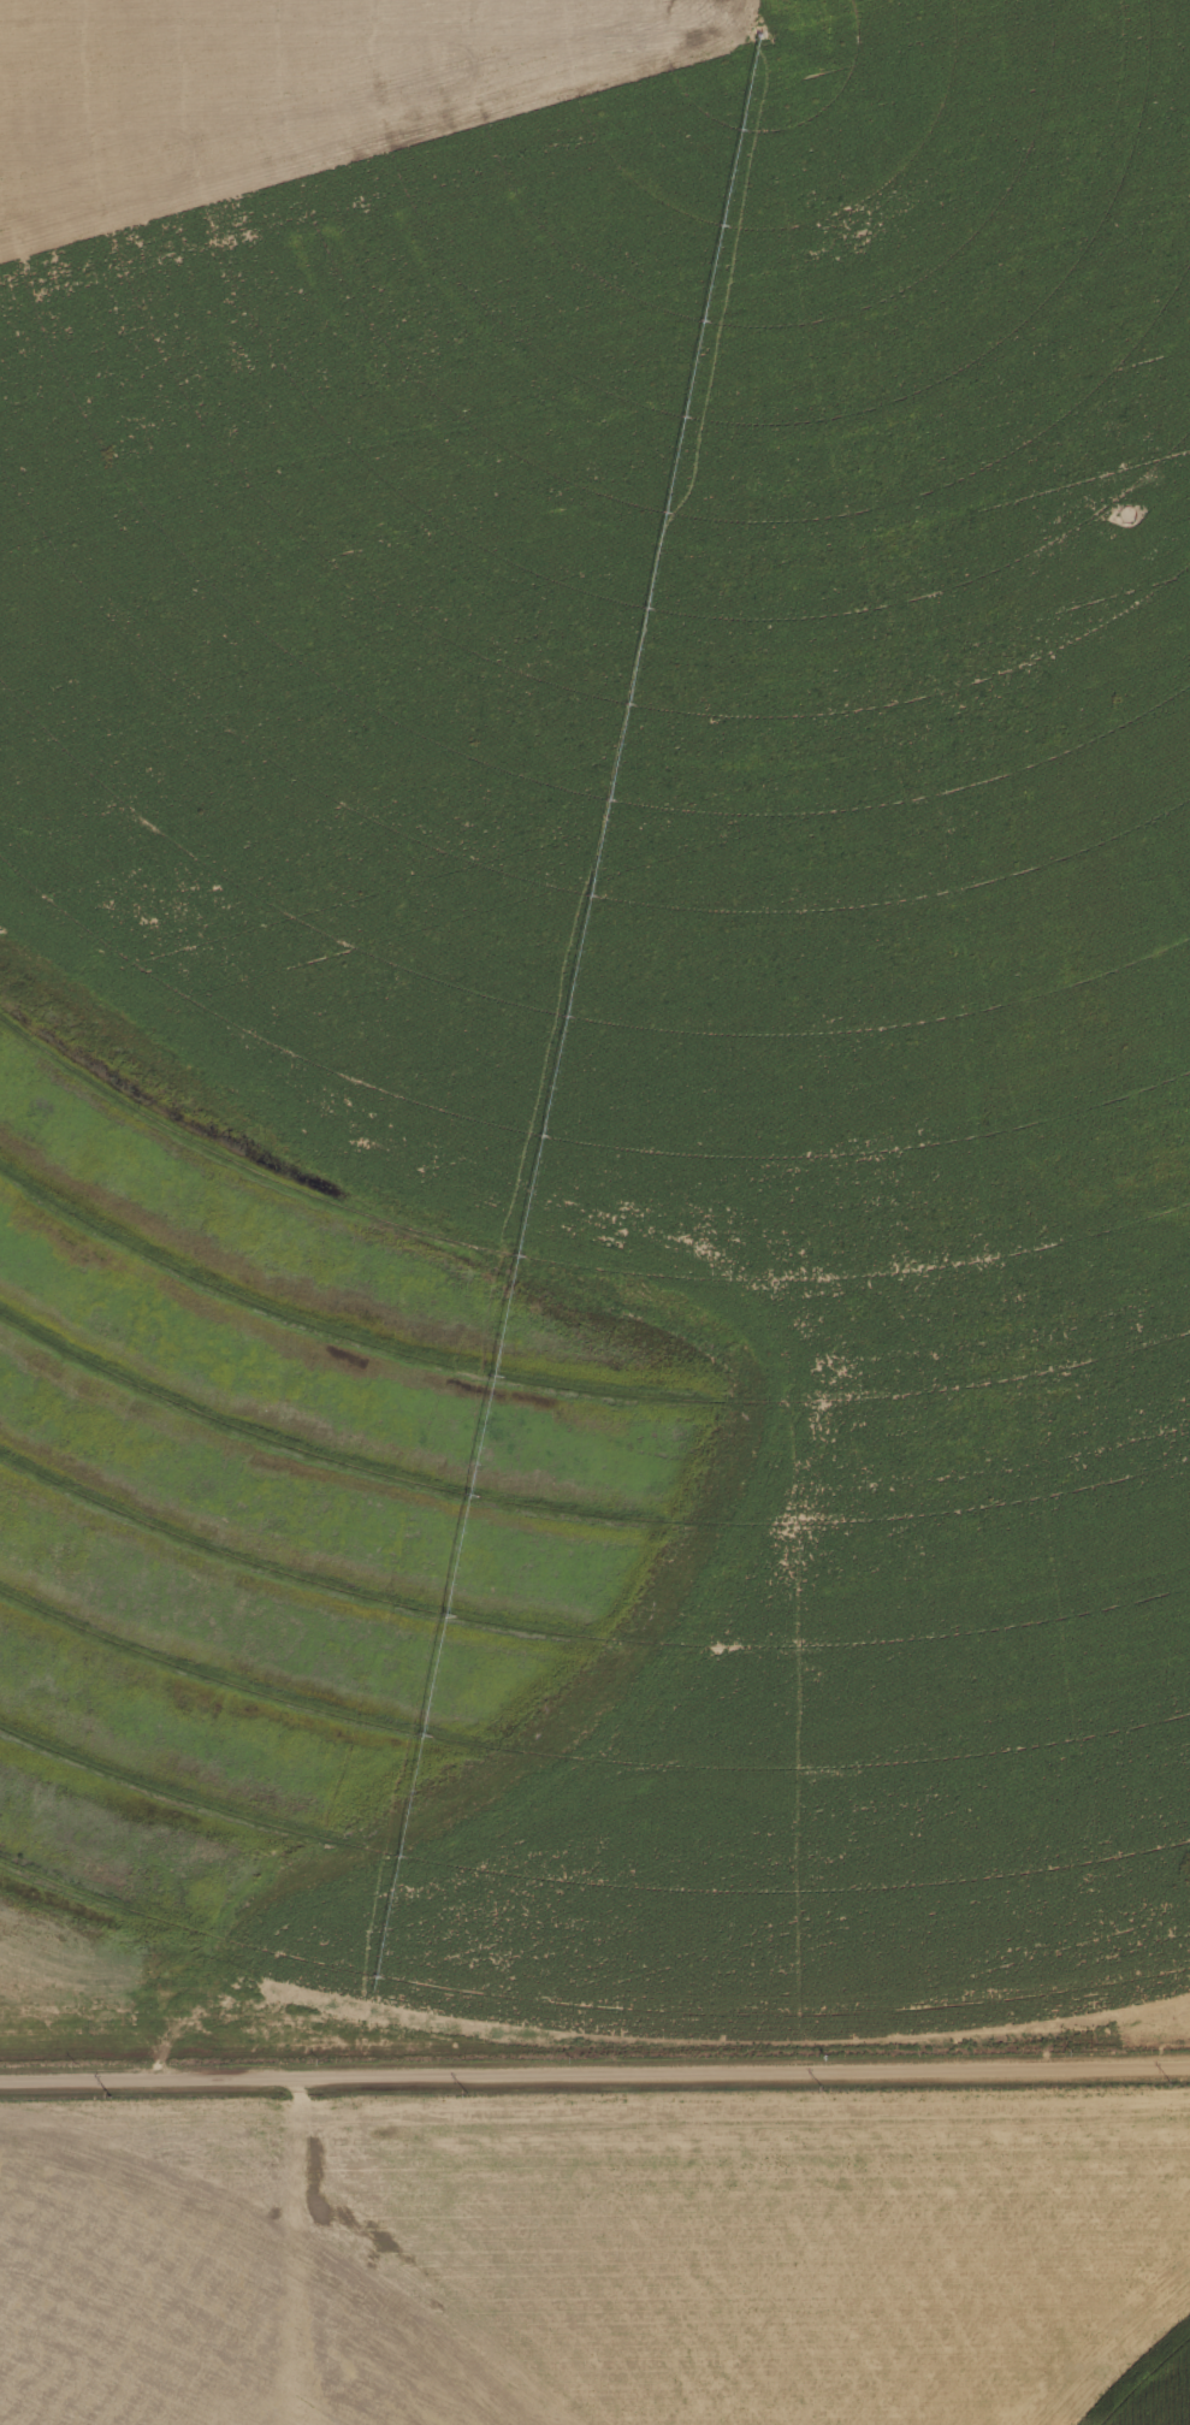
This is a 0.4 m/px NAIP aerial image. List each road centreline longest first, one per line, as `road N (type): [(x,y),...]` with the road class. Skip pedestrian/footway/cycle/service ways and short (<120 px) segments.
road 1 (residential): [(0,2076),(1189,2061)]

